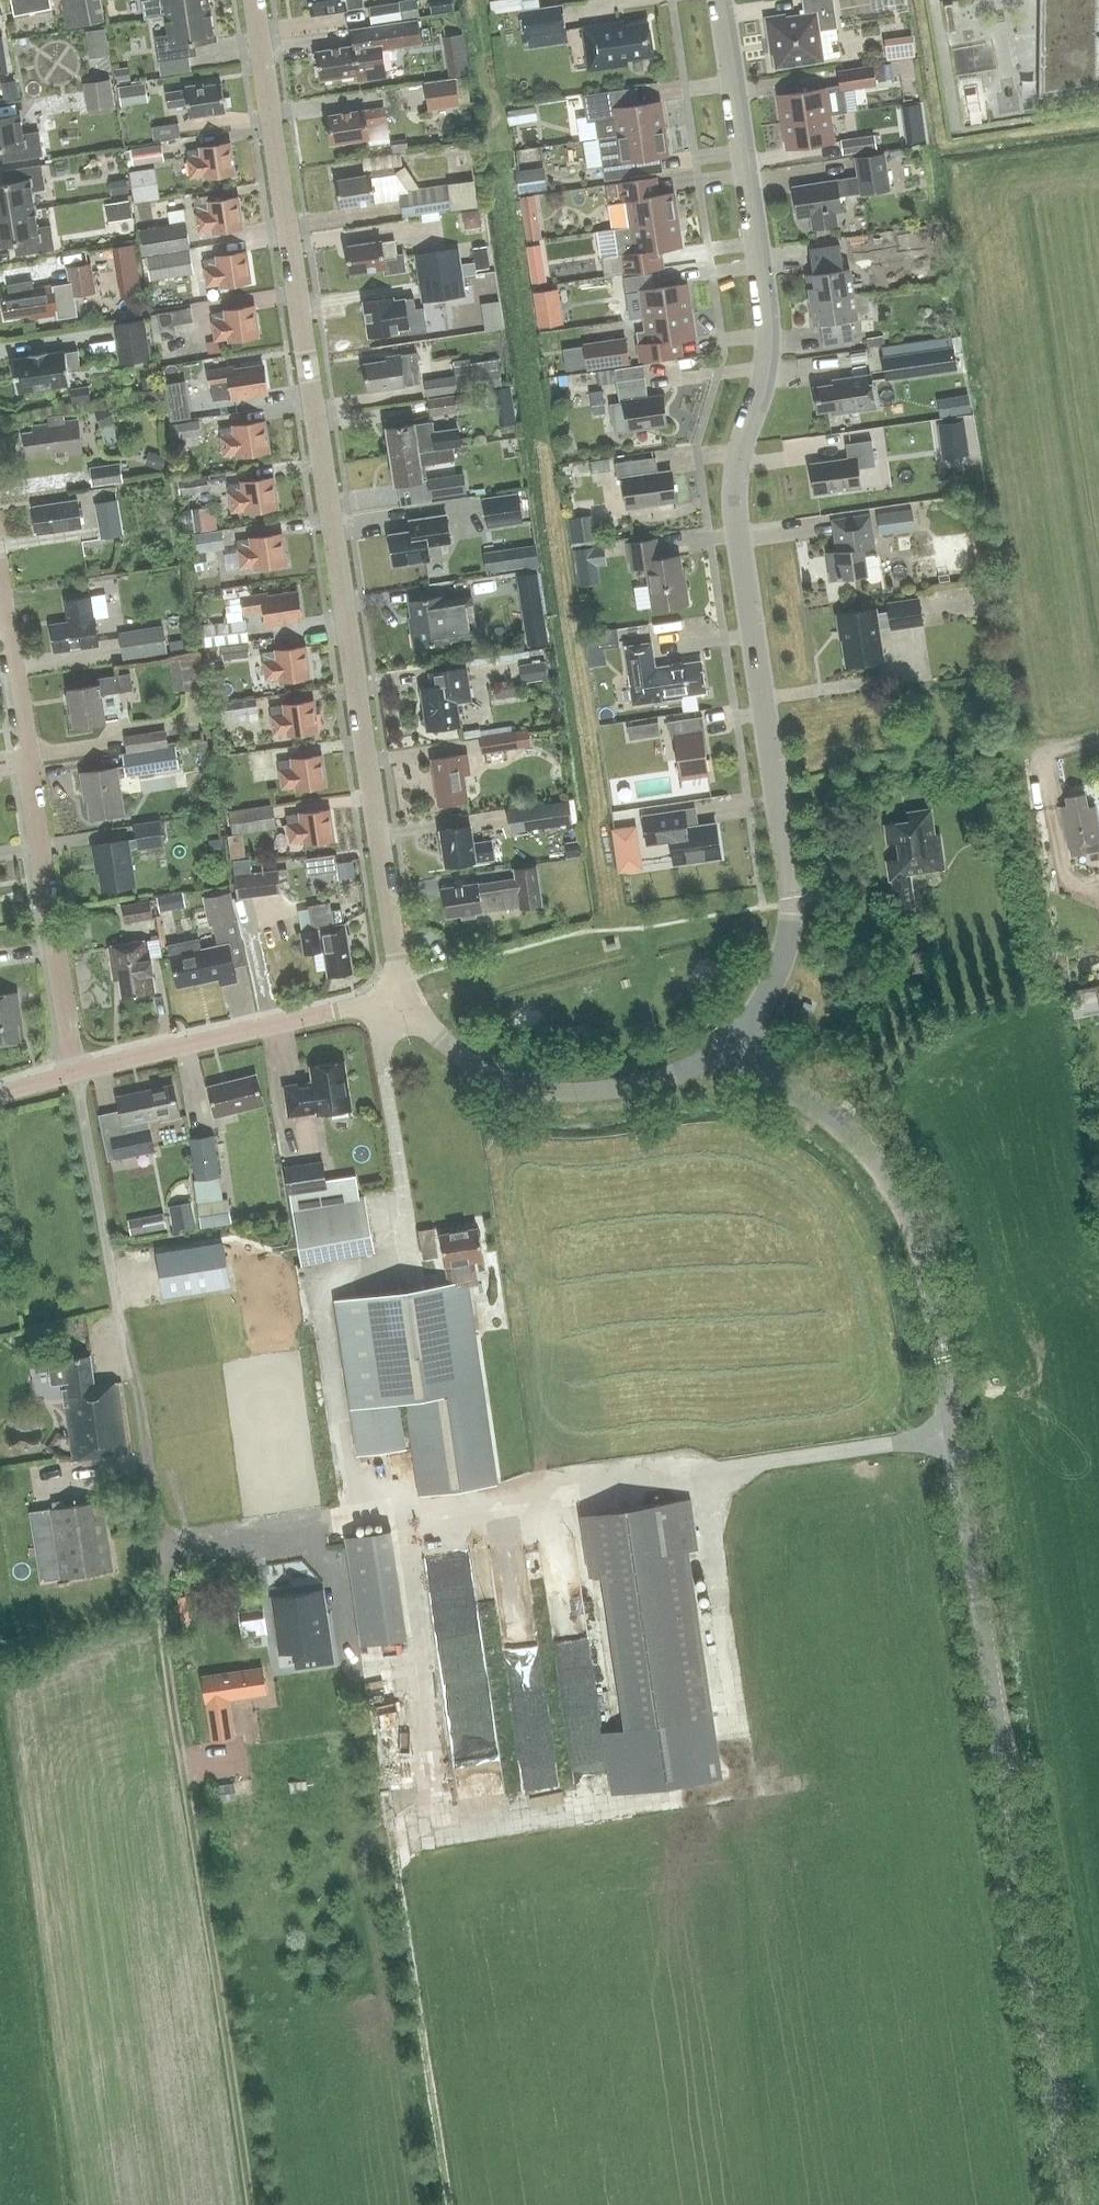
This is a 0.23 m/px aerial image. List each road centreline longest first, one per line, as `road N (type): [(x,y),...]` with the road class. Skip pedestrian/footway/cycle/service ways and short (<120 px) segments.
road 1 (tertiary): [(1065,2204),(922,1278),(902,1208),(872,1160),(738,1044)]
road 2 (tertiary): [(738,1044),(775,974),(791,903),(735,524),(737,465),(769,334),(722,0)]
road 3 (residential): [(396,985),(253,0)]
road 4 (residential): [(77,1070),(0,591)]
road 5 (residential): [(738,1044),(660,1080),(562,1095),(500,1082),(413,1017),(396,985)]
road 6 (unclassified): [(77,1070),(377,1003),(396,985)]
road 7 (track): [(1098,900),(1068,881),(1060,863),(1039,750)]

